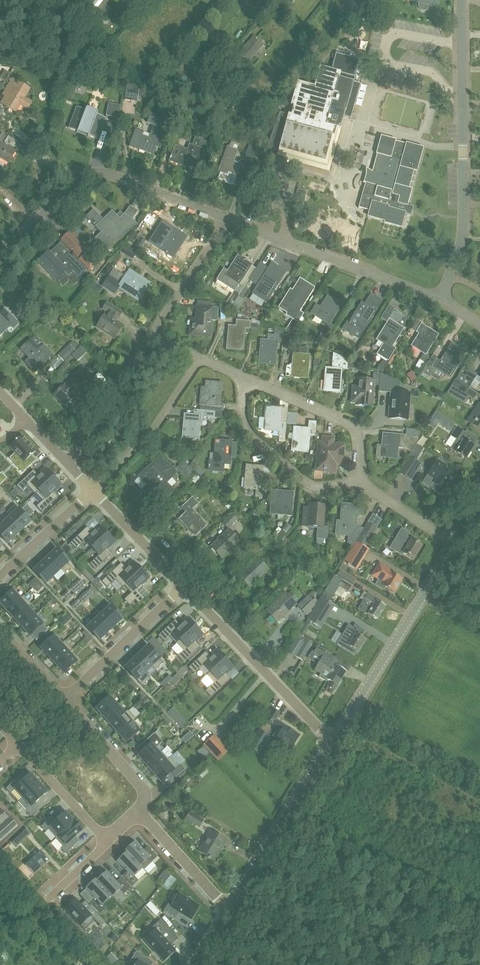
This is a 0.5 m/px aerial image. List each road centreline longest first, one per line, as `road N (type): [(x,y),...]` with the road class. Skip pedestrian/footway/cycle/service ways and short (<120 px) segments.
road 1 (residential): [(451,274),(463,225),(462,0)]
road 2 (residential): [(0,254),(91,173),(228,220)]
road 3 (tertiary): [(332,742),(455,542)]
road 4 (residential): [(228,220),(441,300)]
road 5 (residential): [(332,742),(184,585)]
road 6 (tertiary): [(229,911),(332,742)]
road 7 (residential): [(359,482),(311,486),(248,434),(242,378)]
road 8 (residential): [(359,482),(352,424),(242,378)]
road 9 (residential): [(92,489),(152,432),(200,358)]
road 10 (residential): [(66,698),(184,585)]
road 11 (residential): [(68,465),(150,337)]
road 12 (residential): [(141,811),(144,789),(66,698)]
road 13 (residential): [(150,337),(228,220)]
road 14 (residential): [(229,911),(141,811)]
road 15 (residential): [(184,585),(92,489)]
road 16 (residential): [(108,841),(18,746)]
road 17 (residential): [(0,576),(92,489)]

